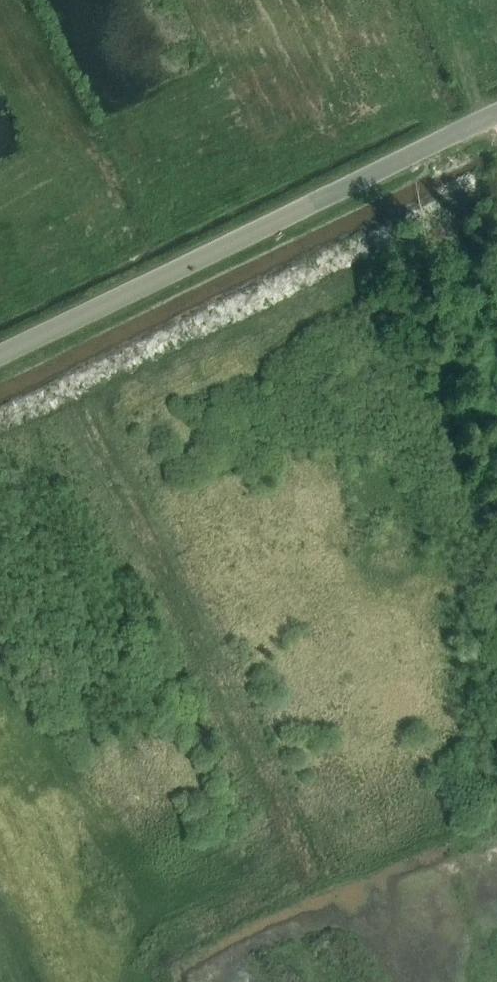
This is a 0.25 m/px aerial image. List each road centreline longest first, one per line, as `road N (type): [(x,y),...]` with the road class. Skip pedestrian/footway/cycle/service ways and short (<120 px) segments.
road 1 (unclassified): [(0,356),(496,113)]

